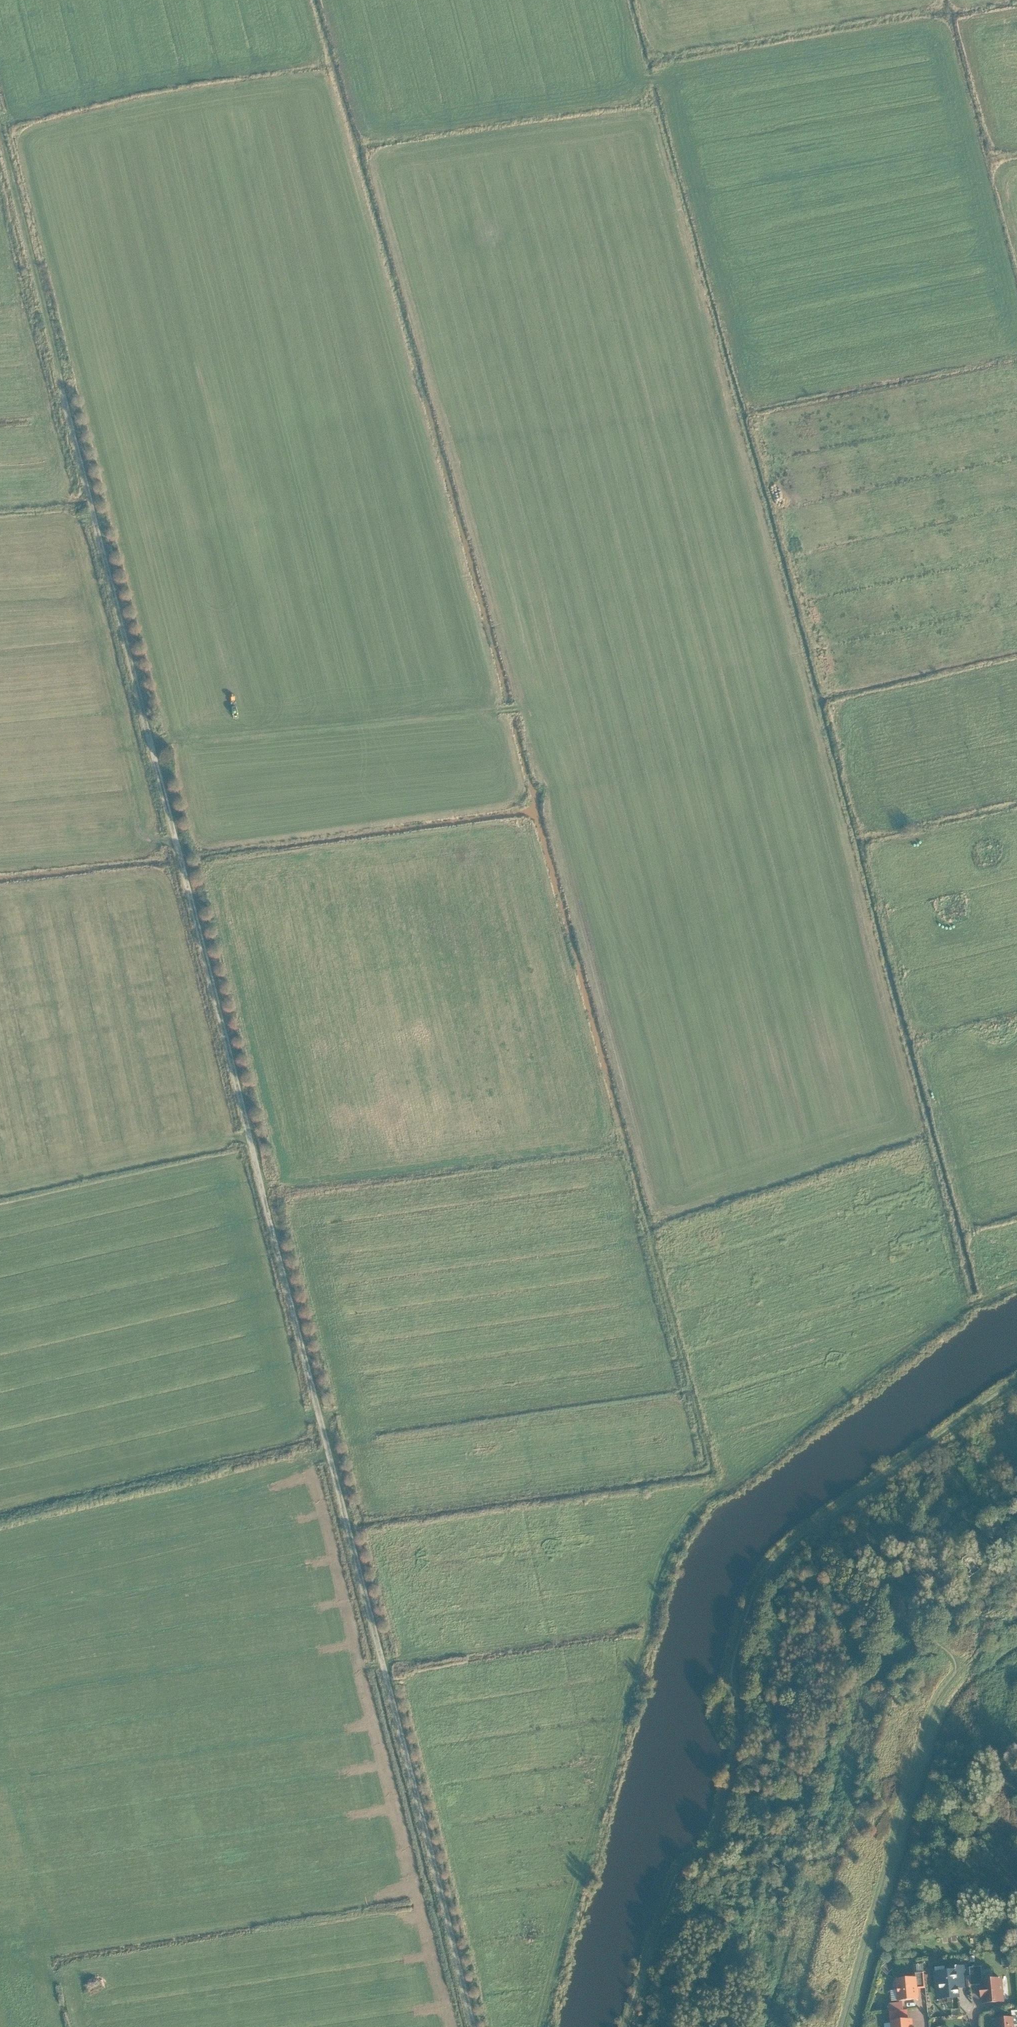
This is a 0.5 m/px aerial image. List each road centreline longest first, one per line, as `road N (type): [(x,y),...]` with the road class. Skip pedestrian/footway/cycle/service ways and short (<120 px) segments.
road 1 (track): [(470,2026),(0,156)]

